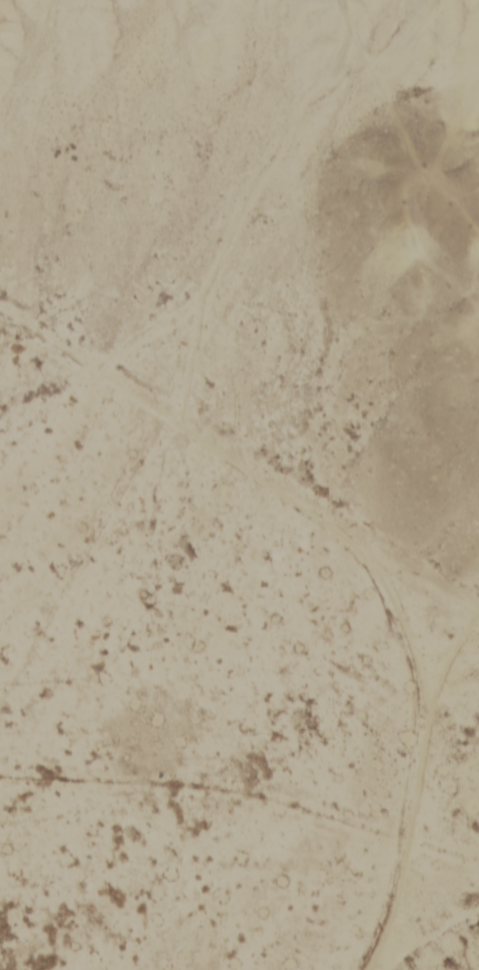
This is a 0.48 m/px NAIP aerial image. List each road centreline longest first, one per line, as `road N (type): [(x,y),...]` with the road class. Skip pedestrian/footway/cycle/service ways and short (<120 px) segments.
road 1 (track): [(371,969),(392,922),(420,704),(408,638),(378,564),(324,506),(0,308)]
road 2 (track): [(183,418),(213,295),(285,160),(252,0)]

